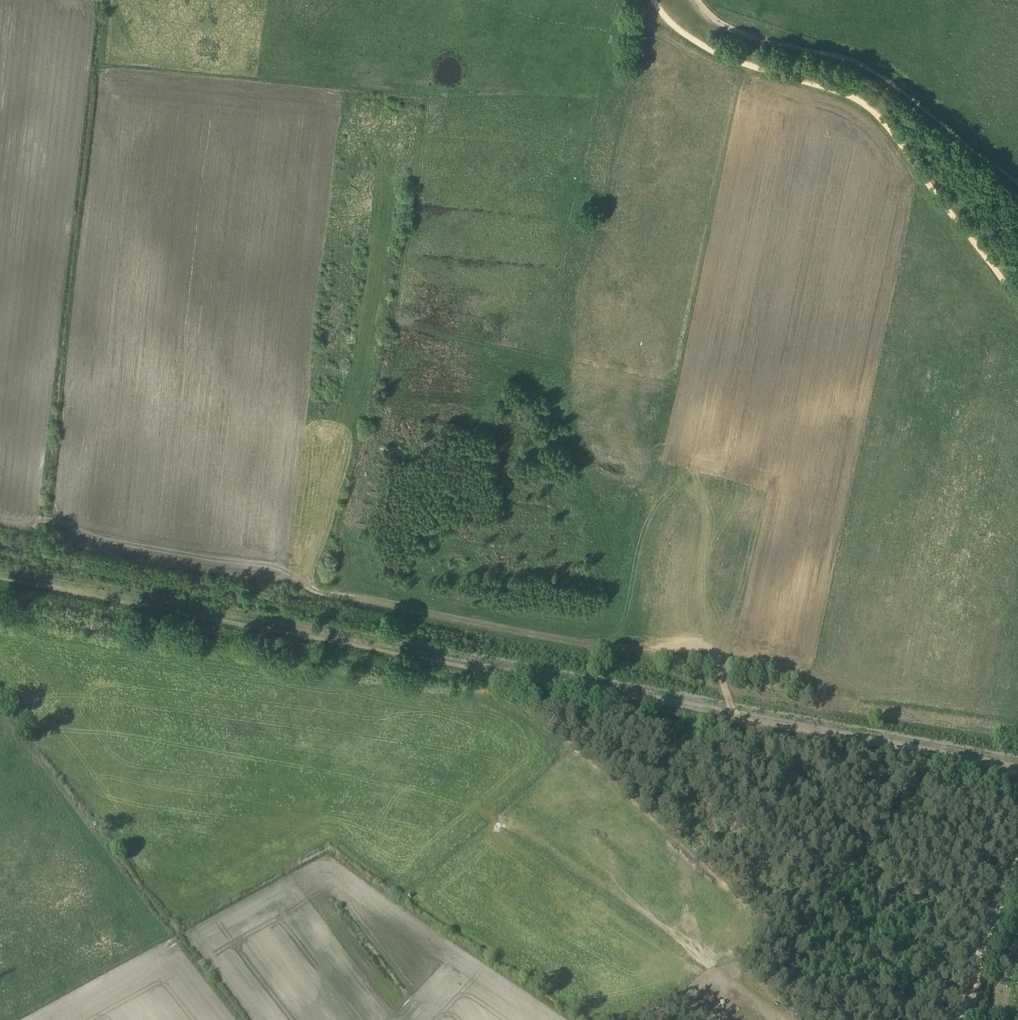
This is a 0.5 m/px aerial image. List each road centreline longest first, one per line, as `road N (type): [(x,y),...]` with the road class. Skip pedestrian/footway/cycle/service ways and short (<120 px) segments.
road 1 (track): [(1017,298),(871,108),(712,51),(655,0)]
road 2 (track): [(955,1019),(1017,863)]

